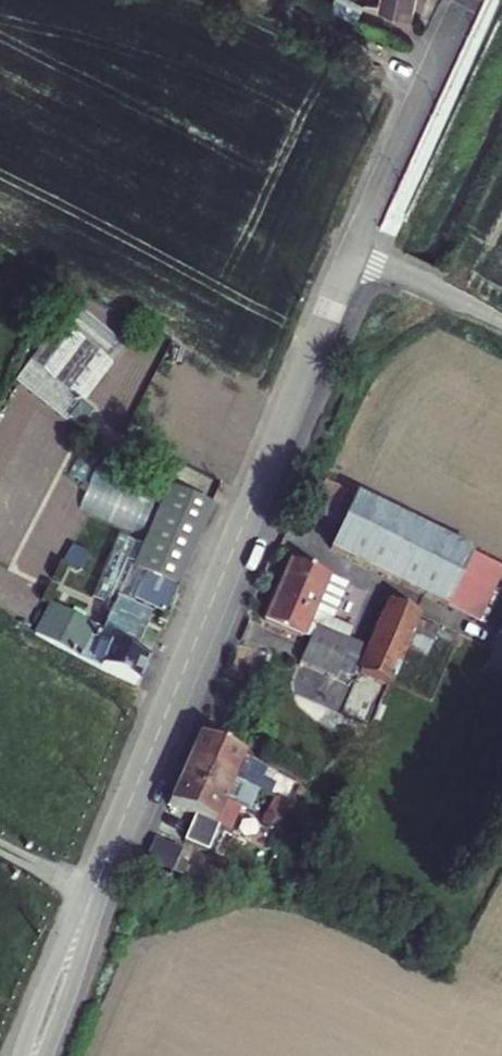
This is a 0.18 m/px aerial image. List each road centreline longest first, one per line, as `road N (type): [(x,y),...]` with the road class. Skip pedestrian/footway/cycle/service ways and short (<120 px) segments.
road 1 (residential): [(34,1055),(353,251)]
road 2 (residential): [(353,251),(468,0)]
road 3 (track): [(431,79),(258,0)]
road 4 (unclassified): [(501,321),(353,251)]

